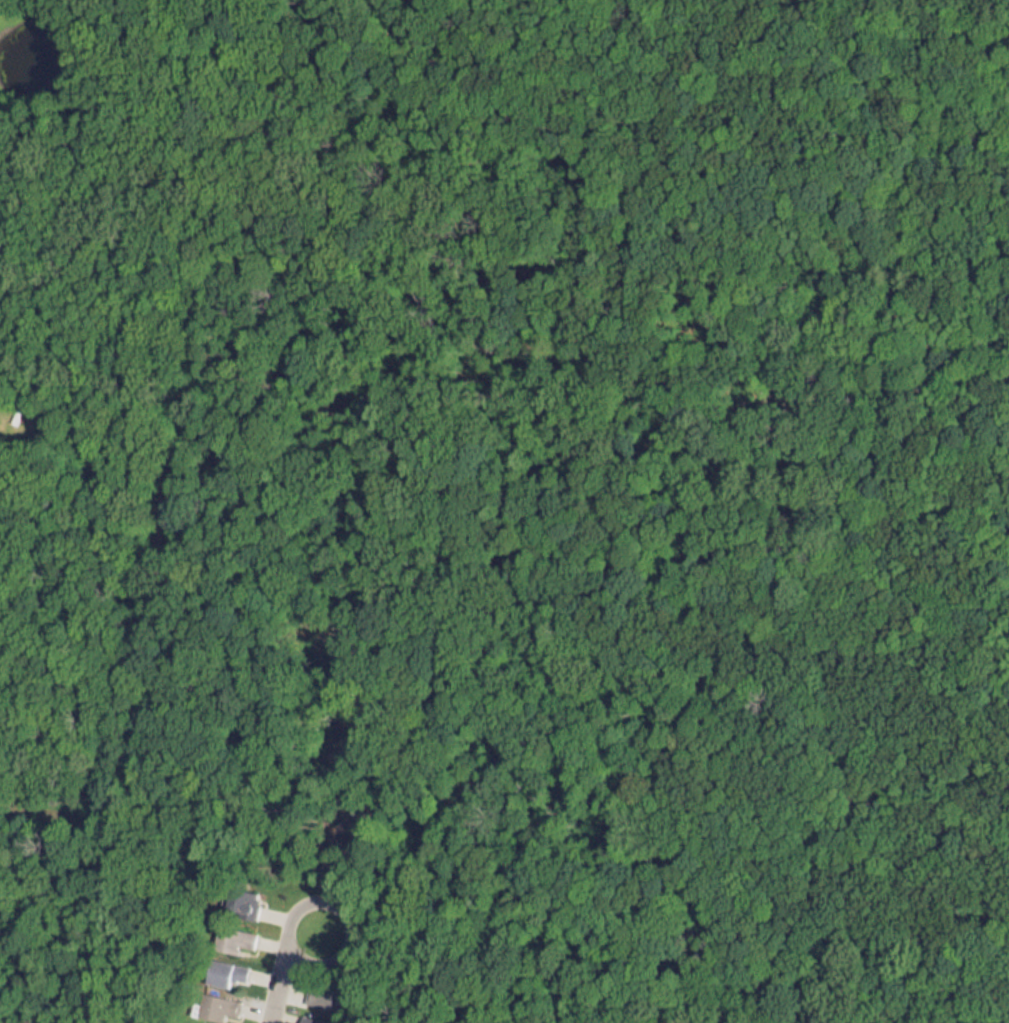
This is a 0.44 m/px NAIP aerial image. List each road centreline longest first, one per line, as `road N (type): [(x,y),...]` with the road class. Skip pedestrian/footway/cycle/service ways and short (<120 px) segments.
road 1 (residential): [(299,907),(329,905),(346,923),(344,948),(331,961),(305,963),(290,951),(285,929),(299,907)]

